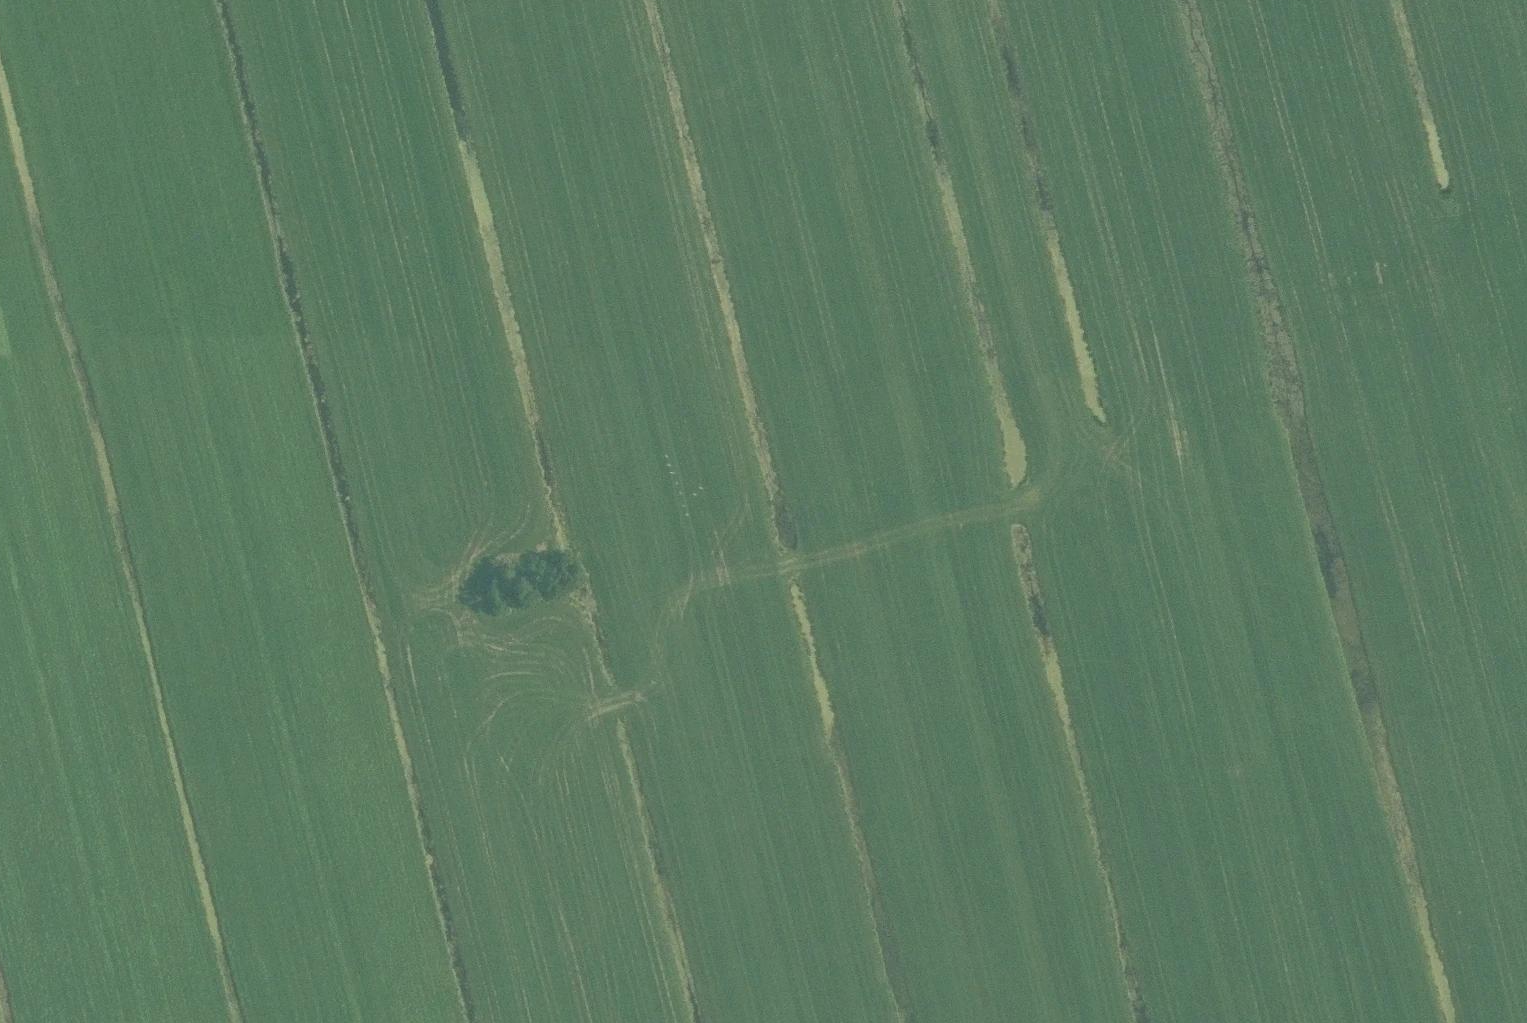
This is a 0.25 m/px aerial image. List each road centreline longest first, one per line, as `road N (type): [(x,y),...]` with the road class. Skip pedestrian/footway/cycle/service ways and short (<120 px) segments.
road 1 (track): [(1526,413),(1477,242),(1438,228),(1376,0)]

